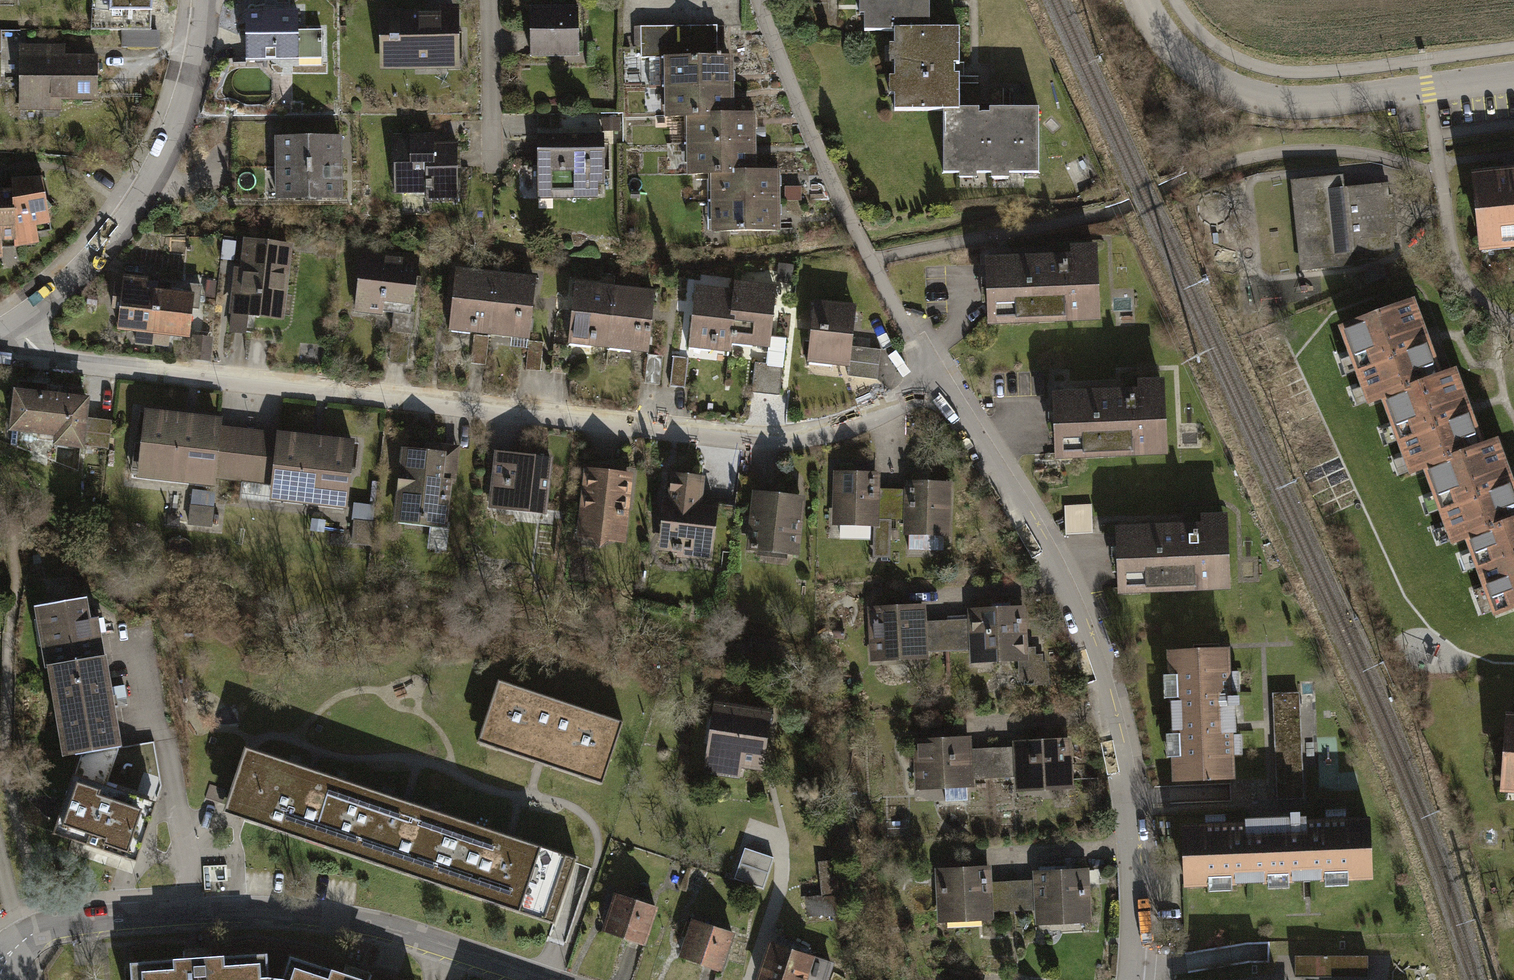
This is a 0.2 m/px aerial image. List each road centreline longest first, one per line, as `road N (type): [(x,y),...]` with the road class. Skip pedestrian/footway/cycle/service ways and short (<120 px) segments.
road 1 (residential): [(15,323),(52,360),(768,441),(876,418),(935,379),(1023,517),(1101,693),(1127,798),(1135,892),(1128,979)]
road 2 (residential): [(0,964),(46,927),(277,910),(340,915),(549,979)]
road 3 (residential): [(1146,0),(1219,89),(1301,107),(1513,78)]
road 4 (residential): [(15,323),(103,252),(159,170),(193,77),(207,0)]
road 5 (track): [(754,979),(775,920),(784,840),(769,775)]

